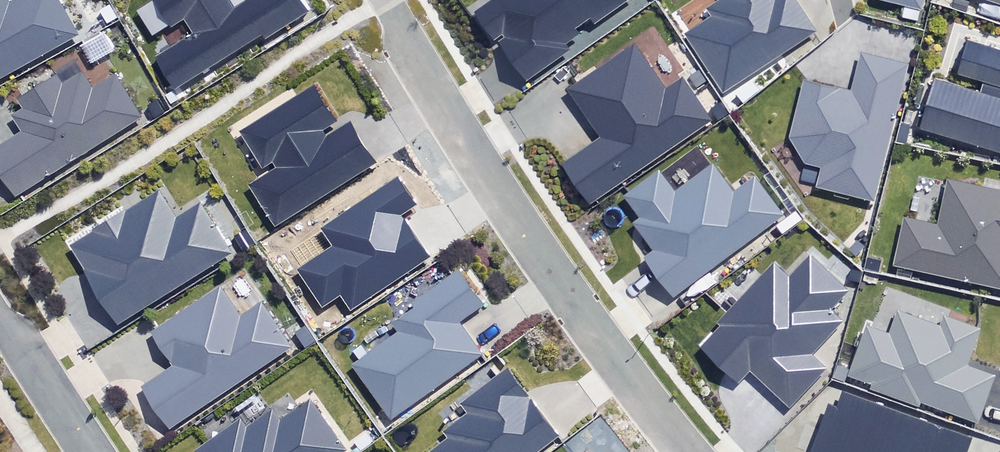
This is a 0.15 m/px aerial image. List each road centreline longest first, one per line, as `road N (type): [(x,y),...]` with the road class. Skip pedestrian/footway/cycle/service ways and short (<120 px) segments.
road 1 (residential): [(384,0),(518,218),(687,451)]
road 2 (residential): [(0,318),(89,451)]

